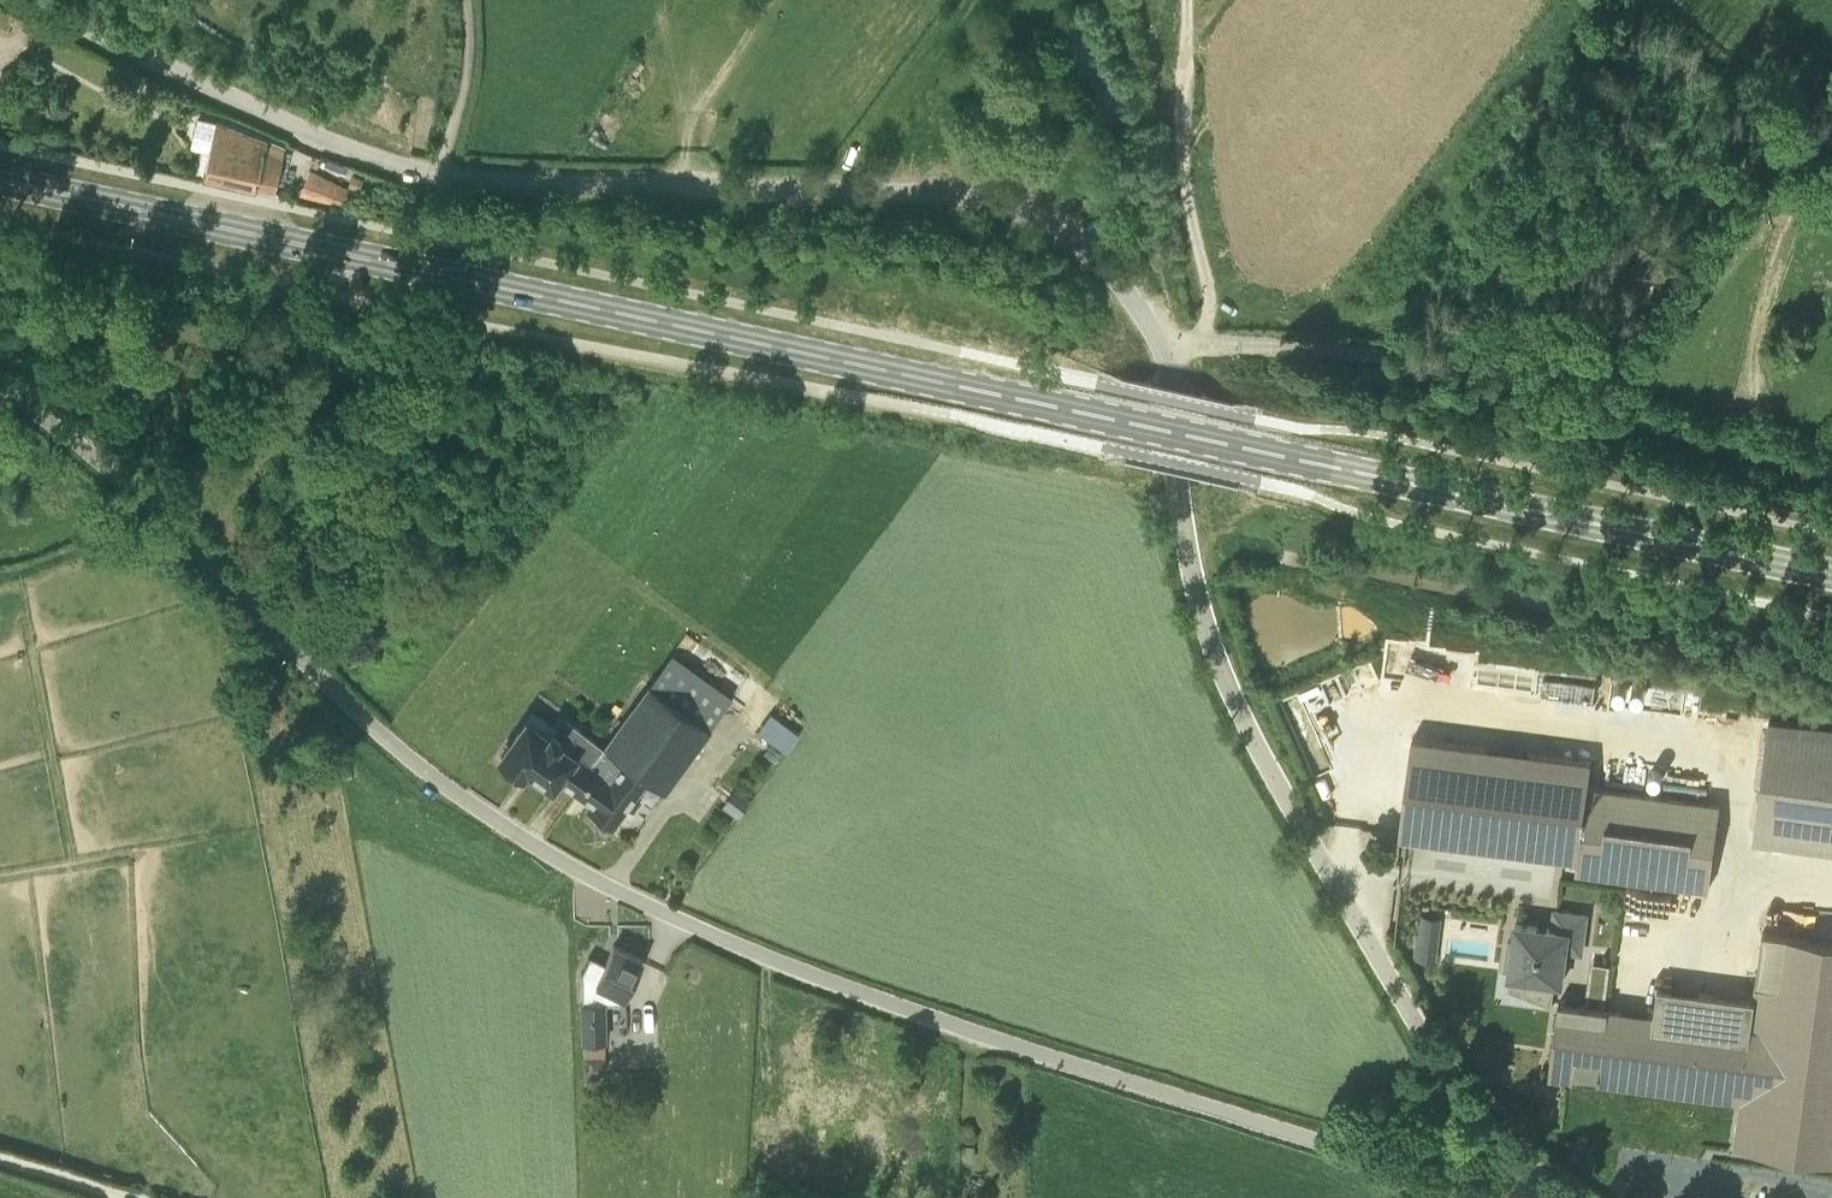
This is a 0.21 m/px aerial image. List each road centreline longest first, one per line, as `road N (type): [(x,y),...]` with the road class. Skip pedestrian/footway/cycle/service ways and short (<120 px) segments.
road 1 (primary): [(1831,575),(0,180)]
road 2 (unclassified): [(1447,1076),(1361,1139),(1320,1140),(915,1012),(665,914),(538,847),(441,784),(117,476),(0,386)]
road 3 (unclassified): [(1173,398),(1164,349),(1120,284),(1056,227),(999,201),(911,190),(437,174),(325,139),(31,0)]
road 4 (unclassified): [(1447,1076),(1229,686),(1185,534),(1173,398)]
road 5 (track): [(1831,476),(1357,350),(1213,342),(1164,349)]
road 6 (track): [(1180,0),(1178,138),(1209,312),(1197,342)]
road 7 (track): [(437,174),(462,98),(467,0)]
road 8 (unclassified): [(1555,1197),(1447,1076)]
road 9 (track): [(133,1197),(0,1157)]

